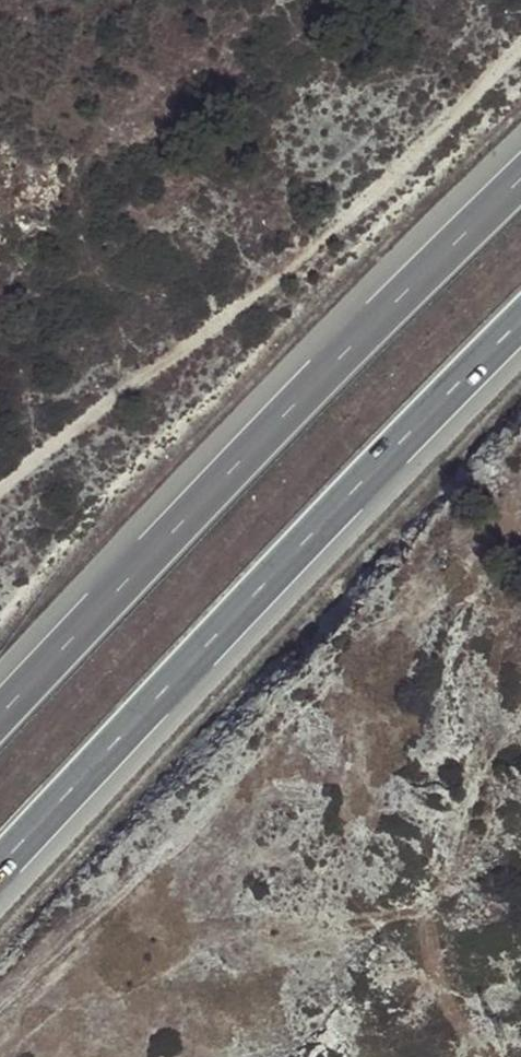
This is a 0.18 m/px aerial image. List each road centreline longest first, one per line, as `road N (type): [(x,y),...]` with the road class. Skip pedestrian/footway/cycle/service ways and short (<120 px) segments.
road 1 (motorway): [(0,862),(520,328)]
road 2 (motorway): [(520,183),(344,353),(0,713)]

